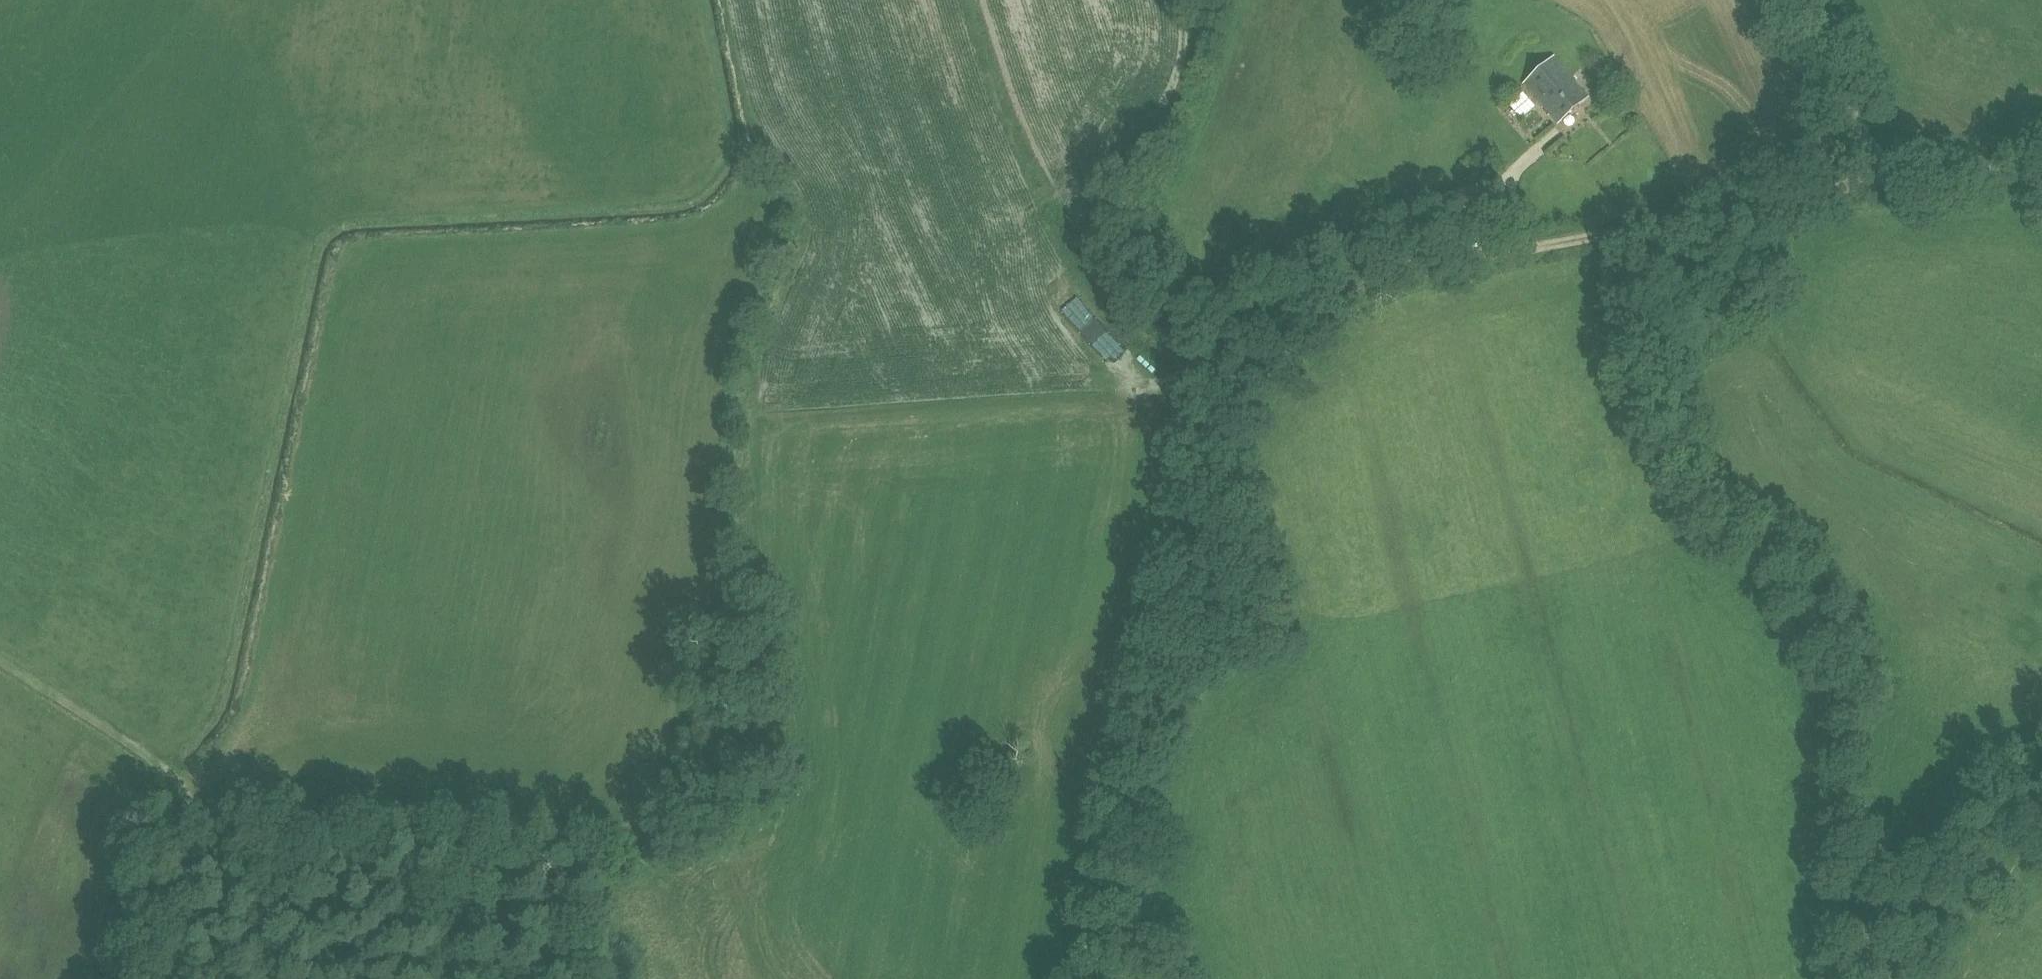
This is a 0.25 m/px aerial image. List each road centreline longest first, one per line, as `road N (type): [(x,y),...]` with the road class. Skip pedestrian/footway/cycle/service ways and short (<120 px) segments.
road 1 (track): [(1880,175),(1442,268),(1304,311),(1266,335),(1230,382),(1221,410),(1088,978)]
road 2 (unclassified): [(2041,180),(1880,175),(1803,0)]
road 3 (track): [(353,978),(193,796)]
road 4 (track): [(0,662),(193,796)]

